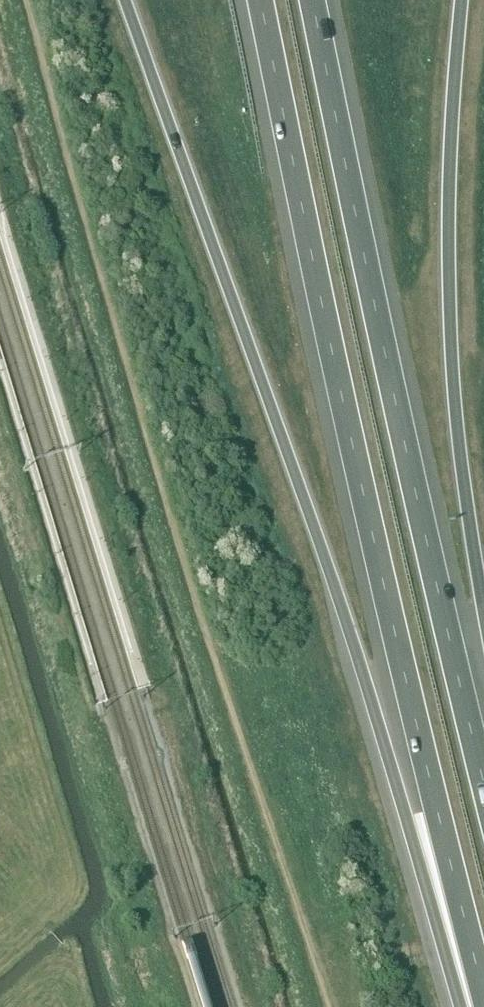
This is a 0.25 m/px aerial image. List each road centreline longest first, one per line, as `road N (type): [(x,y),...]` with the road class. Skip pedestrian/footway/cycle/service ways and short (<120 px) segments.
road 1 (motorway): [(124,0),(353,642),(460,1006)]
road 2 (motorway): [(260,0),(382,582),(483,992)]
road 3 (motorway): [(483,783),(312,0)]
road 4 (motorway): [(483,610),(459,443),(449,285),(463,0)]

